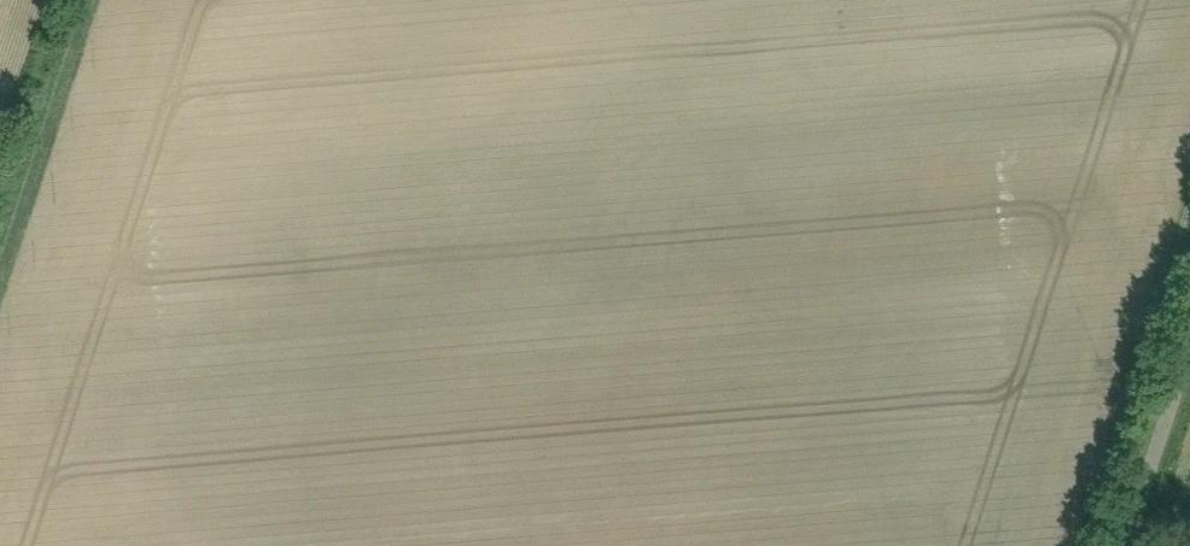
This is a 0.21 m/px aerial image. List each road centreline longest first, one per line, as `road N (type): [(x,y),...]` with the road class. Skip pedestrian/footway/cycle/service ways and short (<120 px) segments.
road 1 (unclassified): [(1189,349),(1127,545)]

